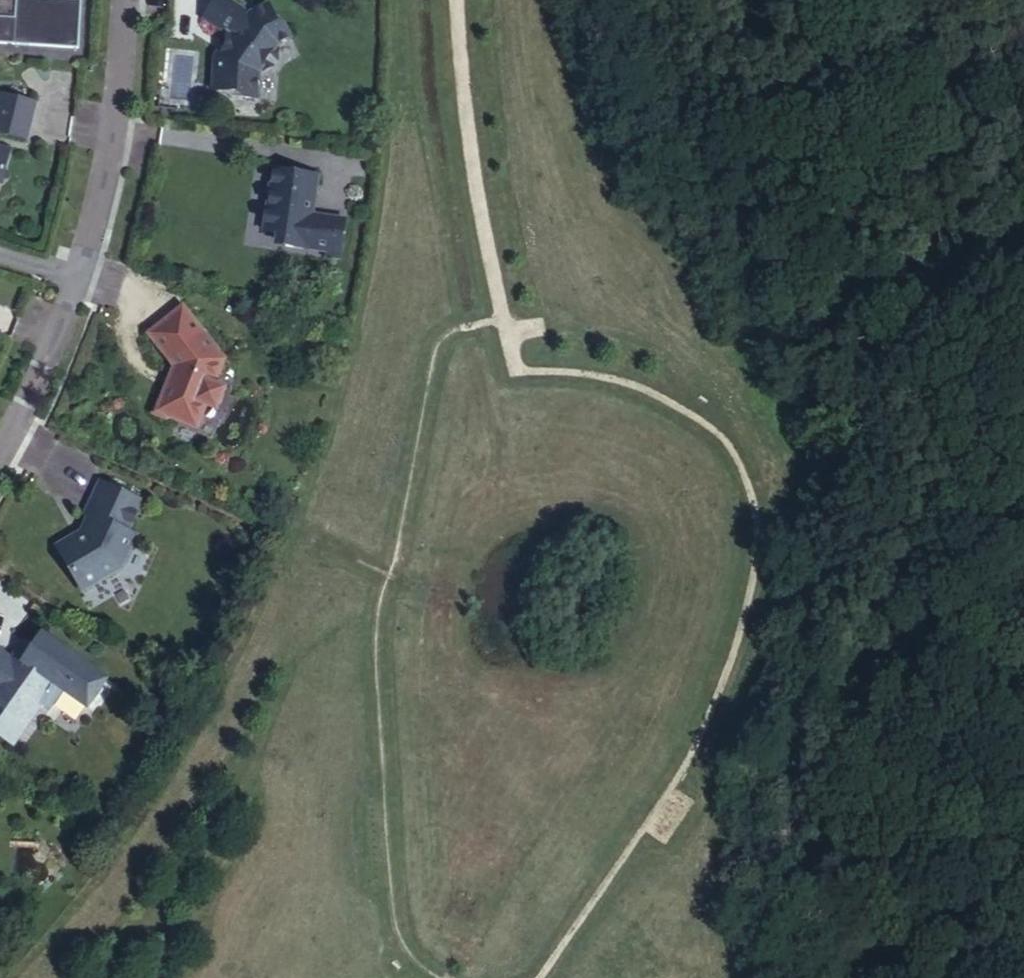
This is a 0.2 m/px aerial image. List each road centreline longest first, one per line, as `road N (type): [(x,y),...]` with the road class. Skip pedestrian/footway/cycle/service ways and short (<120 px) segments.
road 1 (residential): [(78,278),(102,193),(122,0)]
road 2 (residential): [(0,444),(78,278)]

